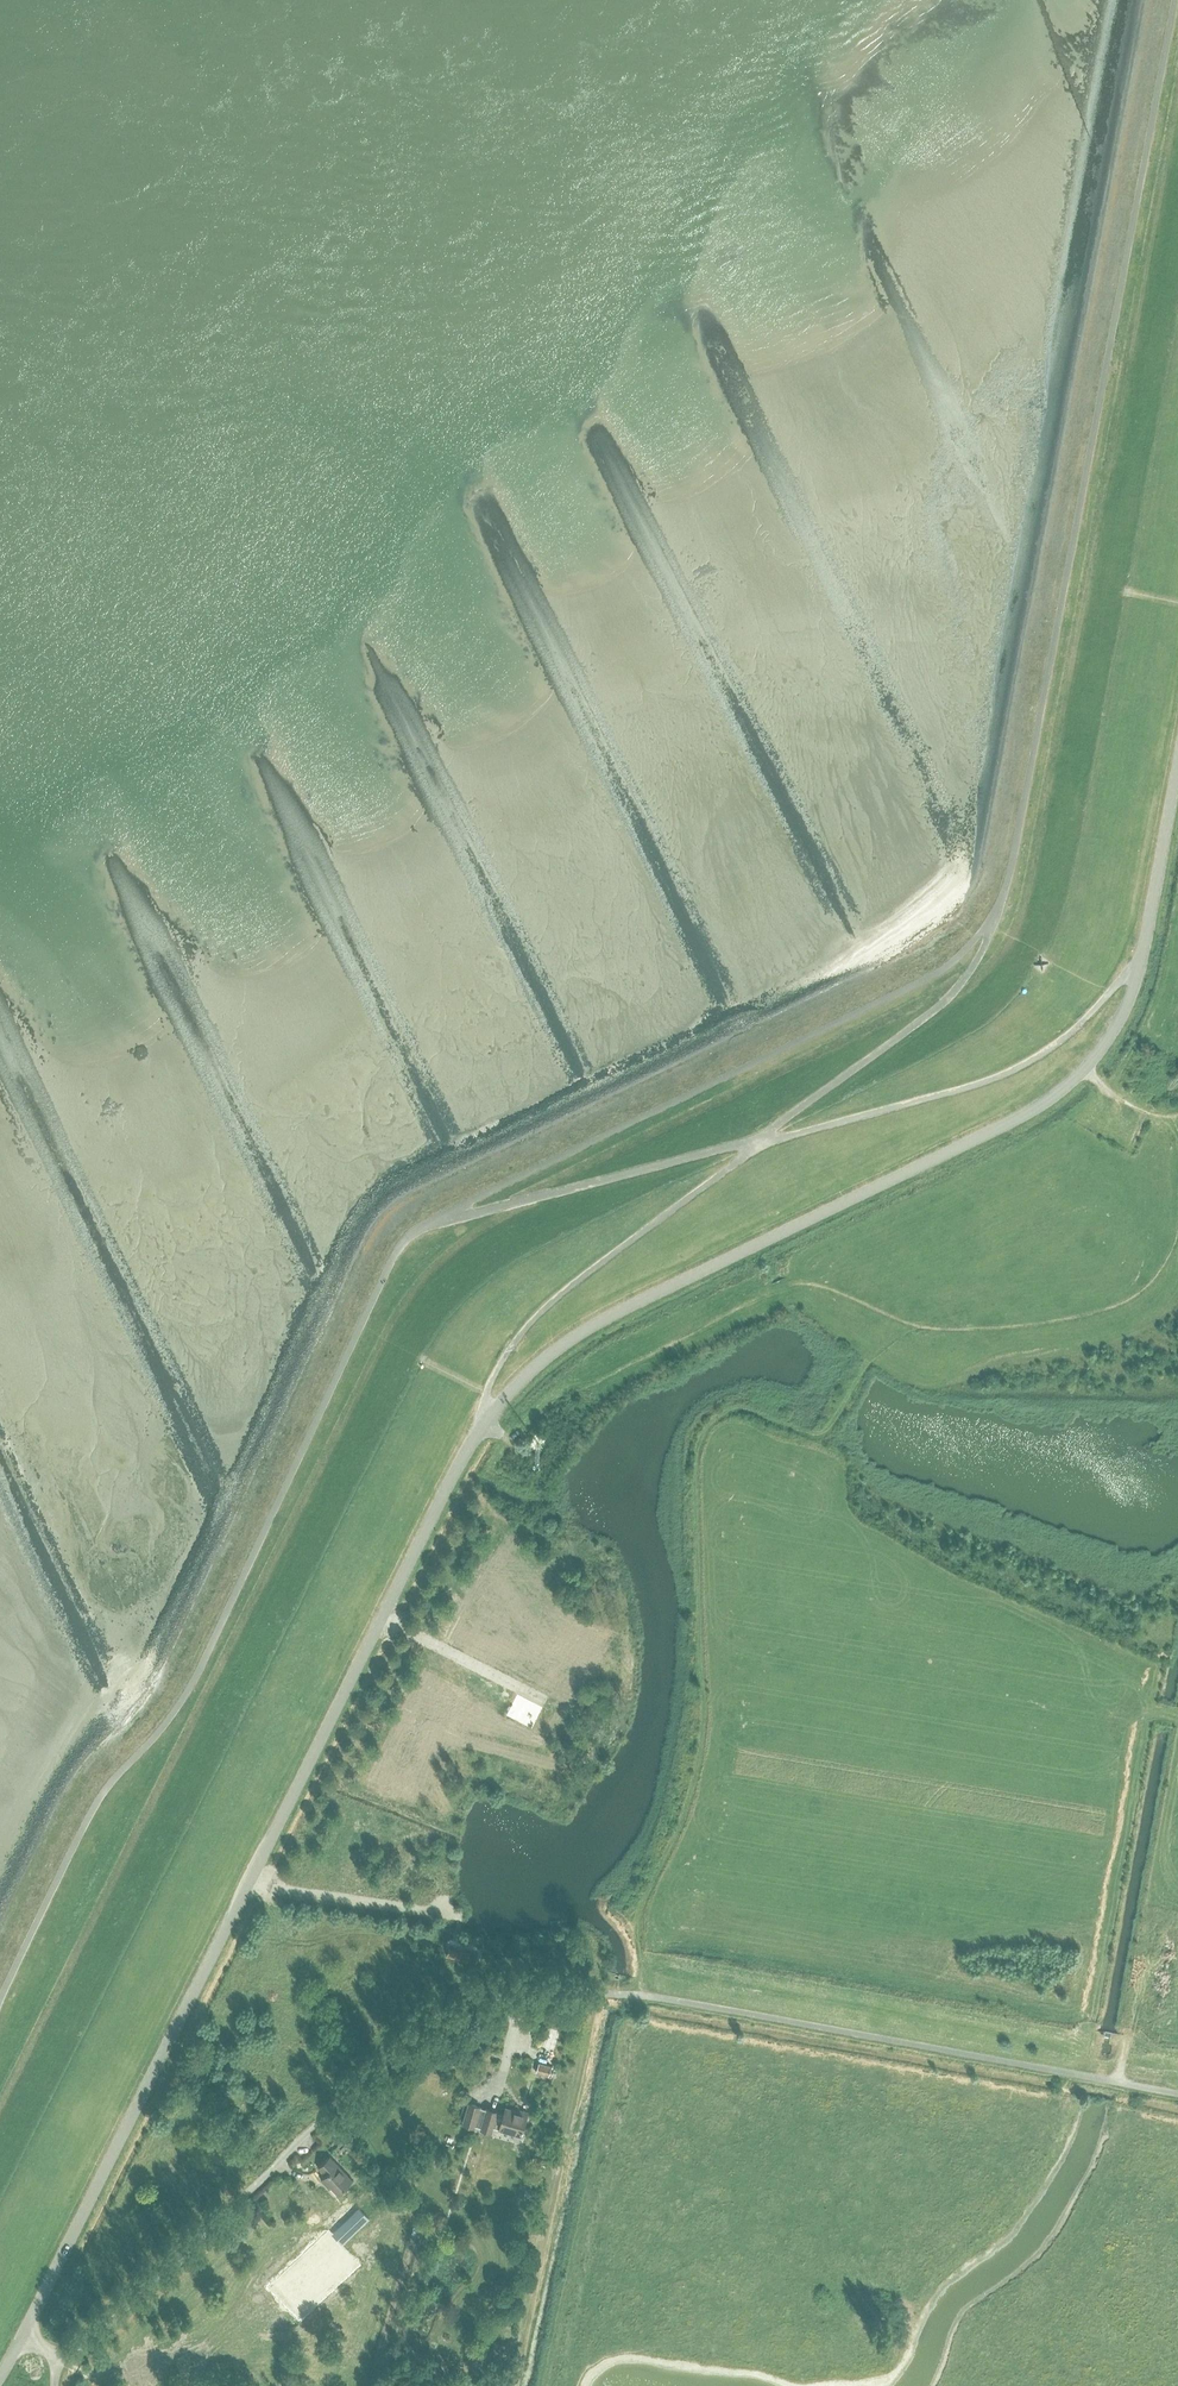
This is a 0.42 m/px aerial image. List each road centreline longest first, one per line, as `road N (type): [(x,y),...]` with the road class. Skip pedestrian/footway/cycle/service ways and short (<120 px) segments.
road 1 (tertiary): [(21,2342),(461,1458),(490,1417),(586,1328),(1008,1124),(1086,1068),(1134,985),(1177,762)]
road 2 (unclassified): [(1177,2094),(670,1999),(526,1989),(483,2001),(431,2033),(321,2121),(81,2347),(62,2356),(21,2342)]

